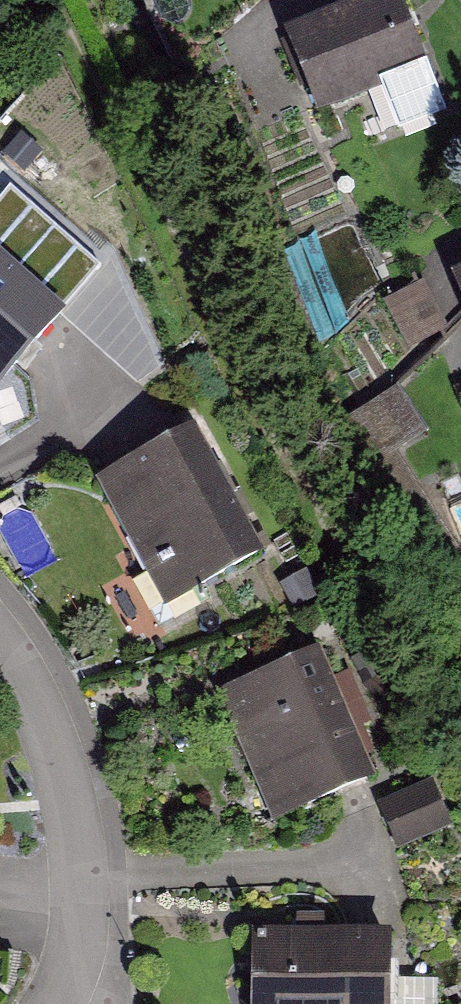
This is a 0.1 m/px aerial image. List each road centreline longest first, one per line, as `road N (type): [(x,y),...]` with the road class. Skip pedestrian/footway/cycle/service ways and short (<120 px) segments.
road 1 (residential): [(0,633),(45,715),(76,837),(72,956),(51,1003)]

